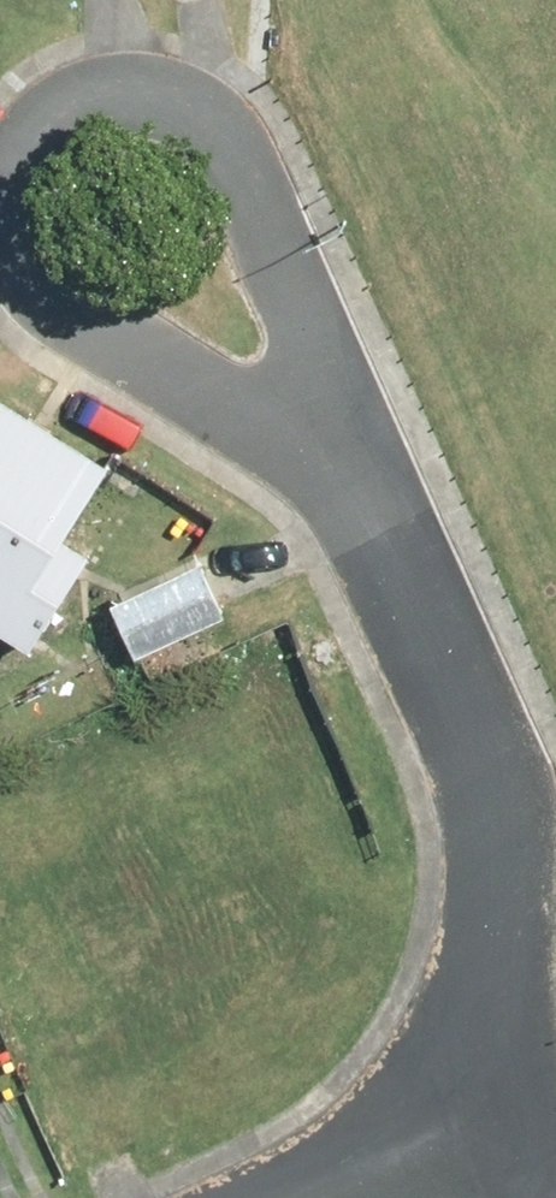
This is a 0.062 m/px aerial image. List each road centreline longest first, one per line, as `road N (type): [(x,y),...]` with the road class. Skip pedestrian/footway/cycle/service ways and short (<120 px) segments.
road 1 (residential): [(332,453),(92,301),(35,228),(26,143),(115,87),(173,91),(240,146)]
road 2 (residential): [(473,1093),(514,958),(510,824),(469,716),(332,453)]
road 3 (residential): [(240,146),(332,453)]
road 4 (residential): [(329,1197),(425,1152),(473,1093)]

